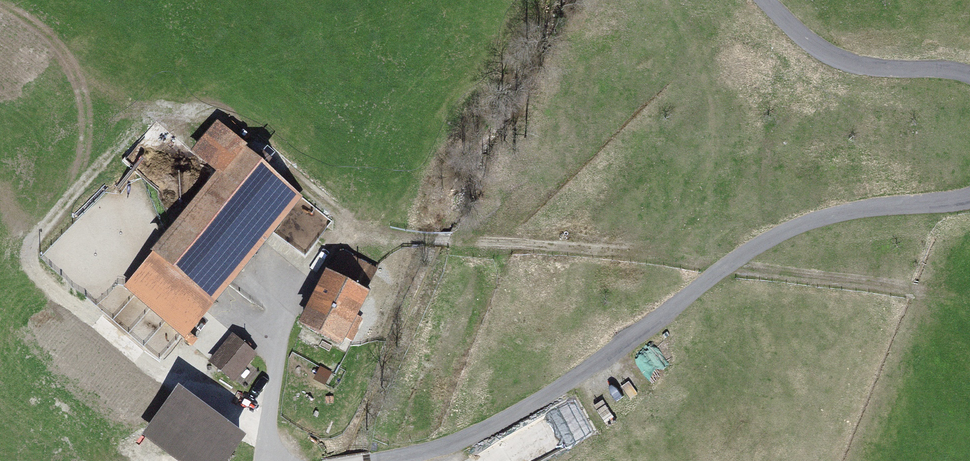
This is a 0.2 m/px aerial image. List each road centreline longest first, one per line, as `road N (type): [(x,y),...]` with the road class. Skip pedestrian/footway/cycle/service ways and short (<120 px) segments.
road 1 (track): [(969,195),(862,209),(780,232),(495,424),(373,460)]
road 2 (track): [(766,0),(842,61),(969,76)]
road 3 (residential): [(266,460),(278,337)]

